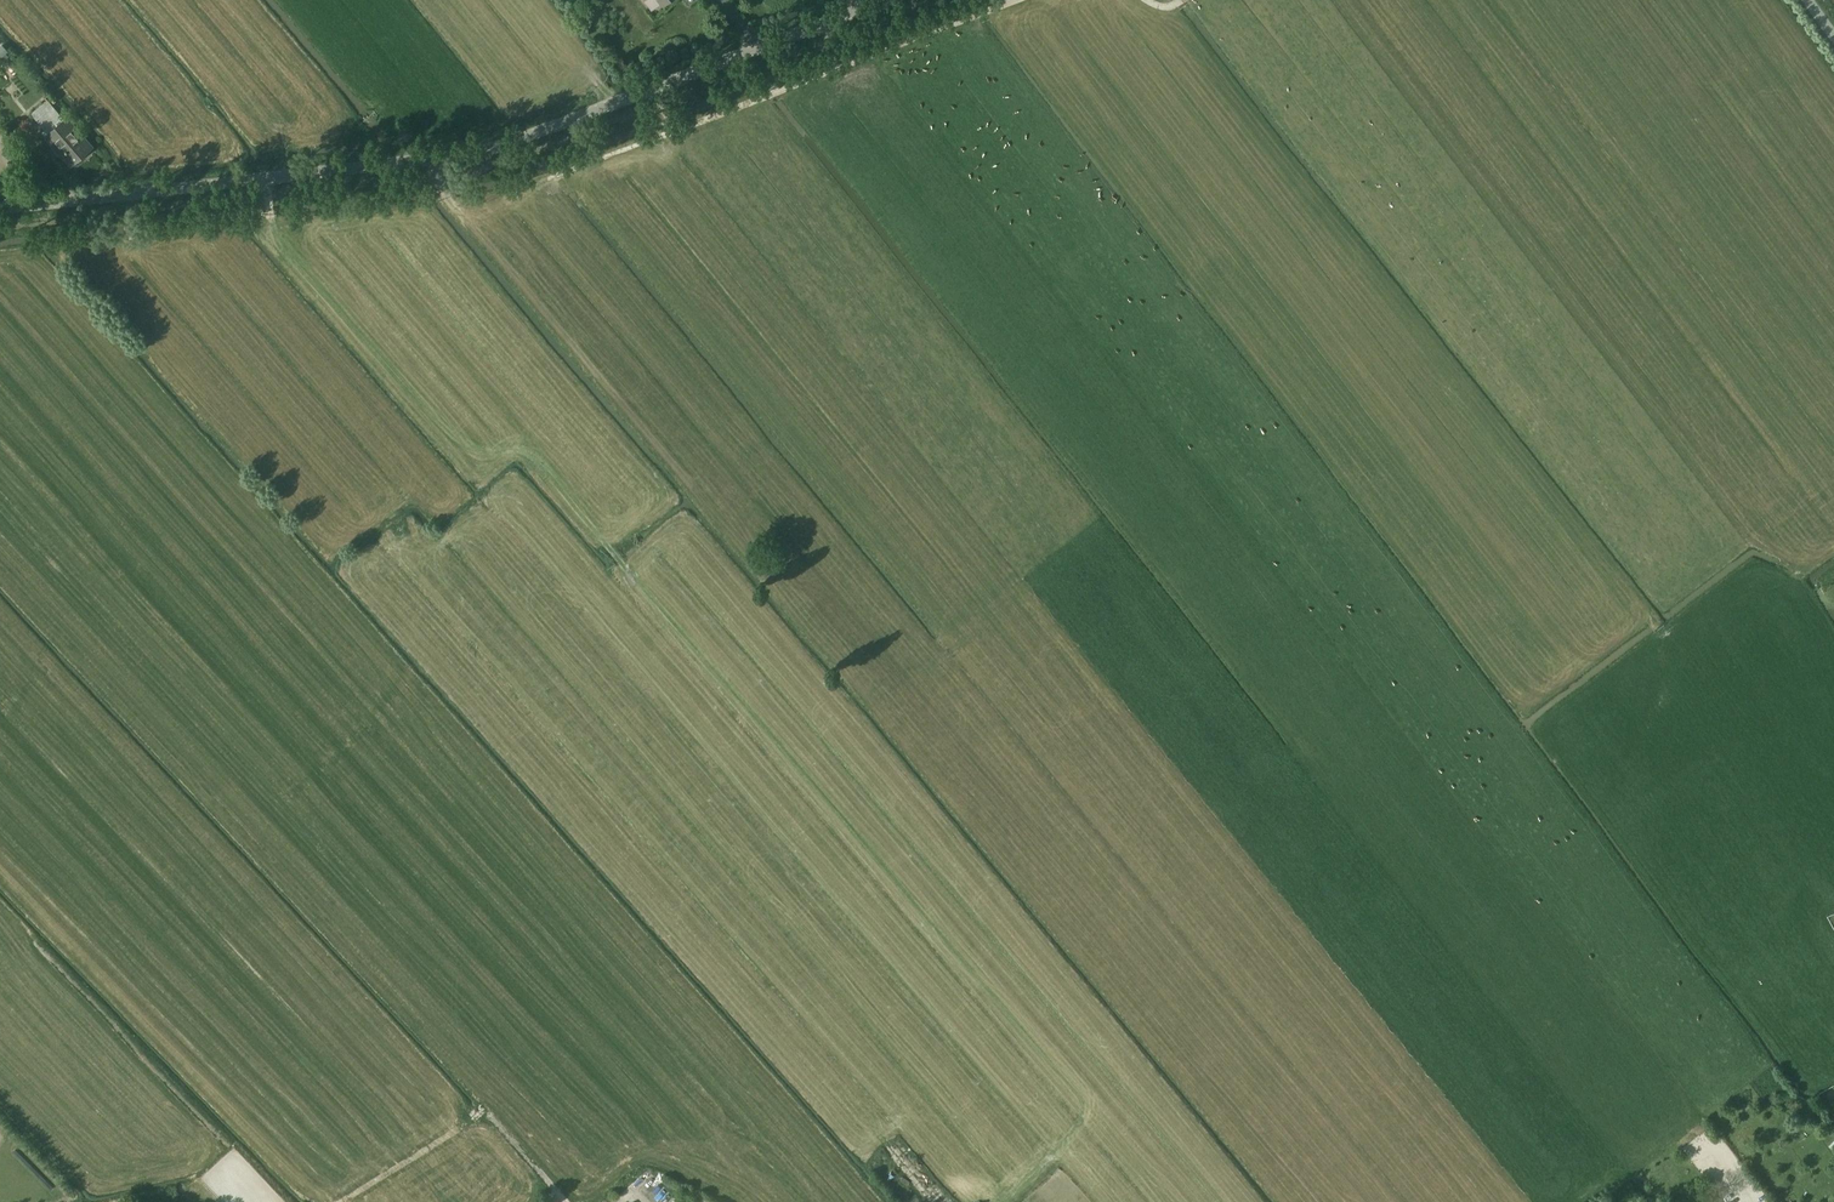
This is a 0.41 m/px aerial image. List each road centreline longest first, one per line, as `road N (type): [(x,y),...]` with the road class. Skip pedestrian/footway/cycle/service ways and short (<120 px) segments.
road 1 (unclassified): [(0,208),(480,151),(884,0)]
road 2 (track): [(1018,0),(653,138)]
road 3 (track): [(287,1201),(55,955)]
road 4 (track): [(564,1201),(482,1121),(331,1201)]

